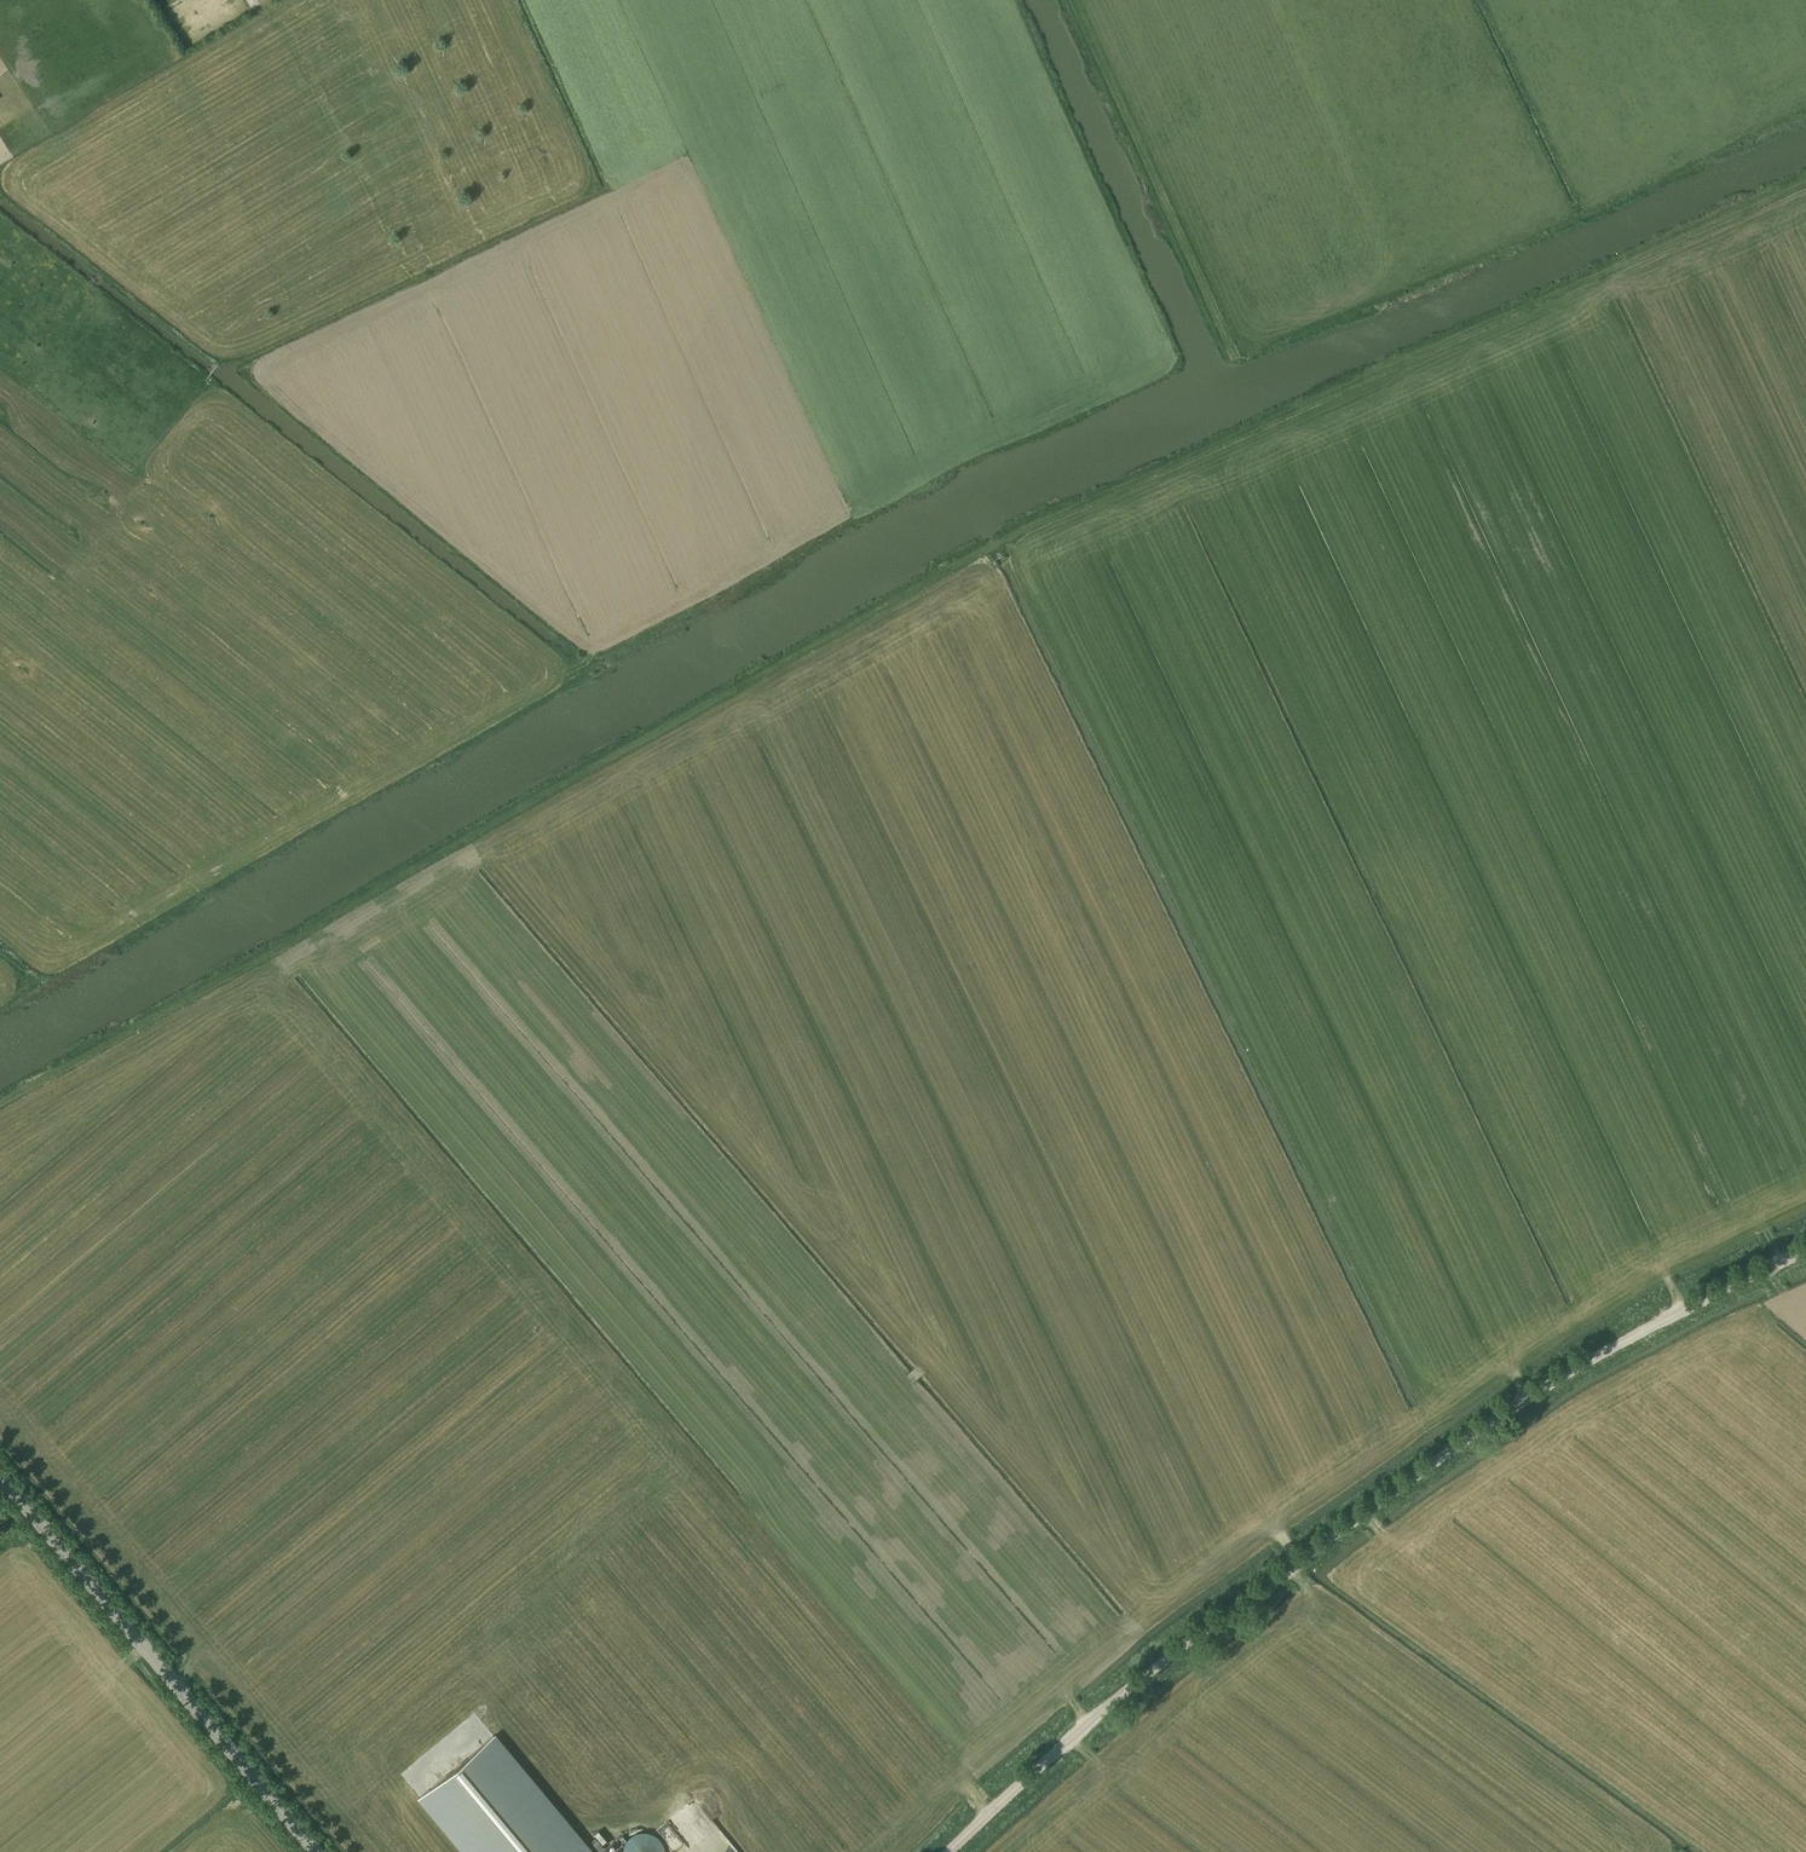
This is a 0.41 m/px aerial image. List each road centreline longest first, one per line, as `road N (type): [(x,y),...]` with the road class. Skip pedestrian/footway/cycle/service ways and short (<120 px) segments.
road 1 (unclassified): [(950,1851),(1121,1695),(1530,1397),(1694,1304),(1805,1251)]
road 2 (tertiary): [(316,1851),(0,1475)]

